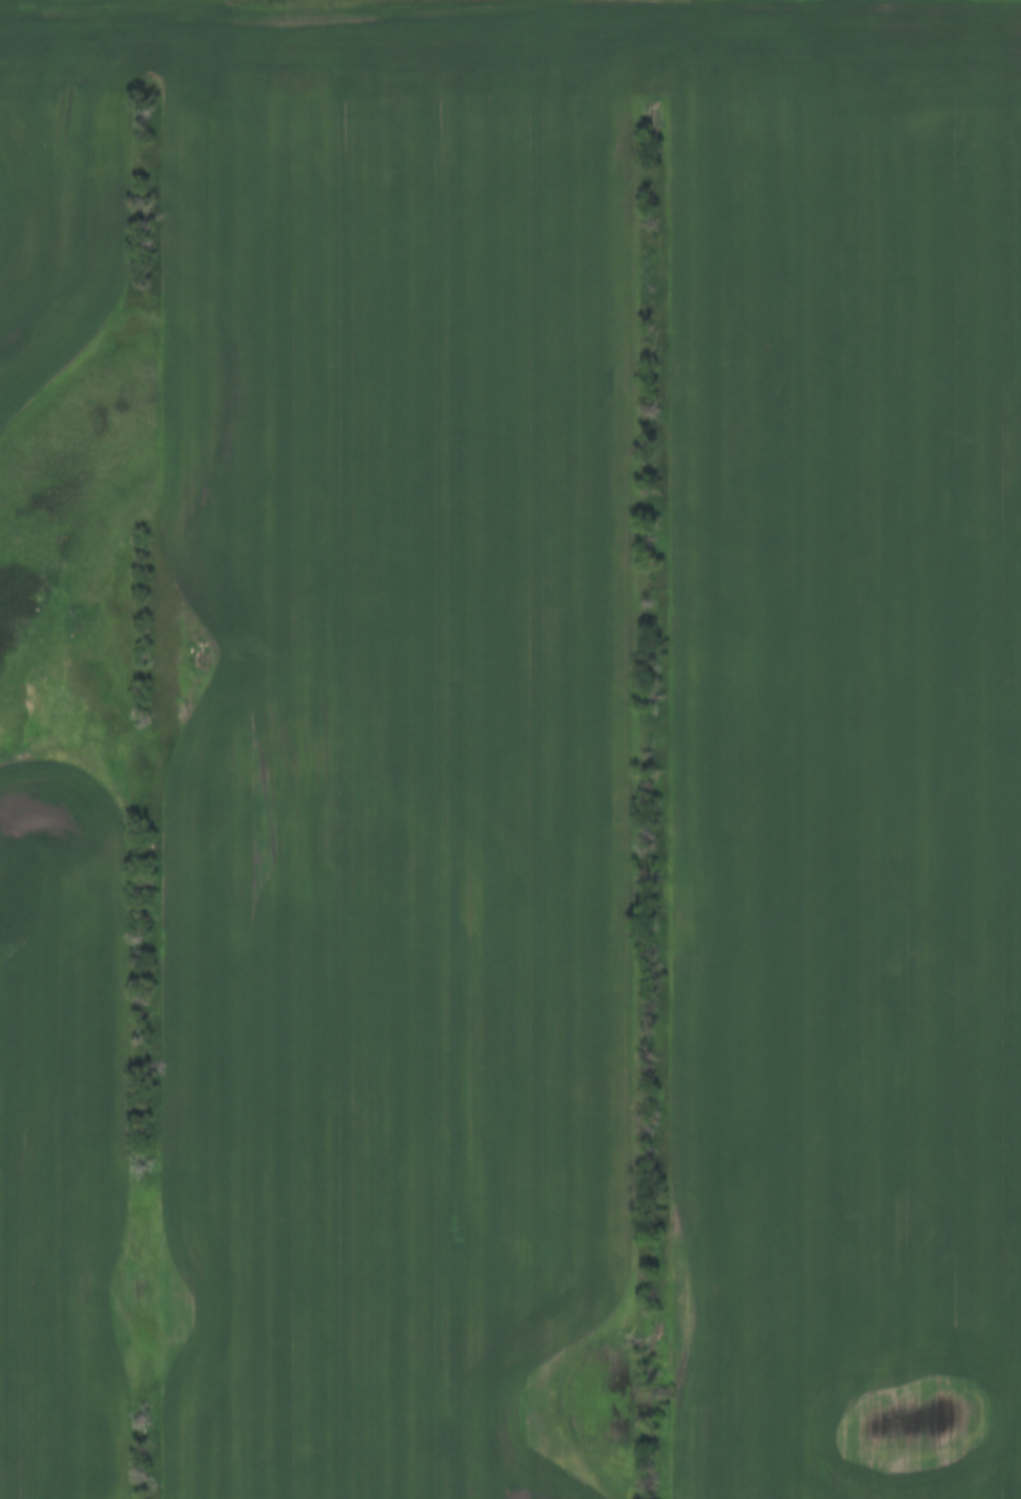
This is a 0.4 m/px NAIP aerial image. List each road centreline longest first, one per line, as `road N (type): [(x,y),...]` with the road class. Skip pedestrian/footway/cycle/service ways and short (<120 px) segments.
road 1 (track): [(0,12),(1020,8)]

